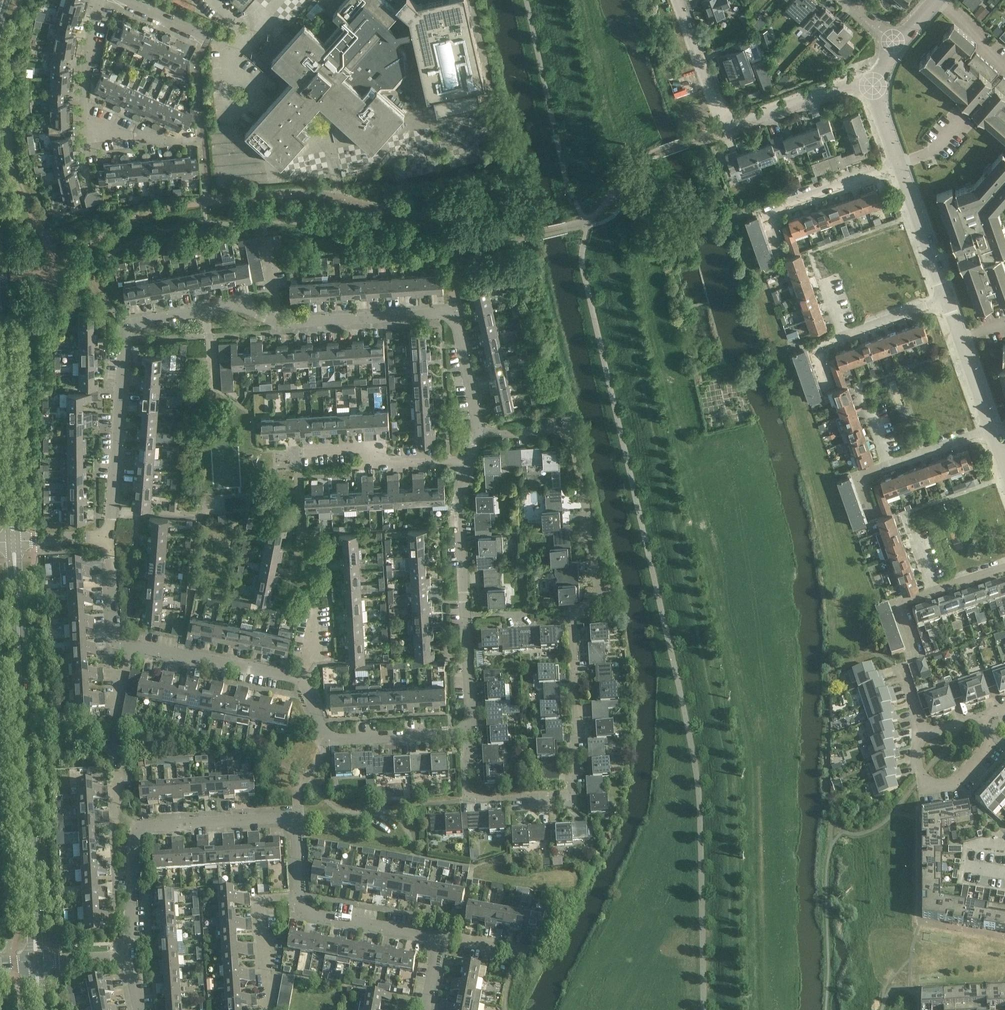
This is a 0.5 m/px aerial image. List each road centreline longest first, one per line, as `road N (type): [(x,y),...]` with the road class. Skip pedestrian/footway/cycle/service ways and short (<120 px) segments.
road 1 (tertiary): [(37,960),(15,543)]
road 2 (residential): [(109,539),(126,326),(237,304),(270,320)]
road 3 (residential): [(463,732),(472,799),(573,795),(575,611)]
road 4 (residential): [(270,320),(455,315),(480,435)]
road 5 (residential): [(874,87),(850,86),(722,124),(677,0)]
road 6 (tertiary): [(15,543),(0,261)]
road 7 (residential): [(575,611),(591,604),(600,580),(571,436),(480,435)]
road 8 (residential): [(301,895),(292,819),(144,830)]
road 9 (residential): [(133,138),(84,132),(86,64),(101,0)]
road 10 (residential): [(778,251),(765,213),(896,165)]
road 11 (residential): [(302,679),(131,647)]
road 12 (residential): [(472,462),(389,465),(366,450),(308,453)]
road 13 (residential): [(467,616),(460,502),(472,462)]
road 14 (residential): [(985,717),(988,743),(954,784),(921,776),(921,735)]
road 15 (residential): [(439,940),(312,913),(301,895)]
road 16 (residential): [(268,1009),(261,905),(301,895)]
road 17 (residential): [(946,300),(896,165)]
road 18 (residential): [(993,428),(946,300)]
road 19 (residential): [(328,739),(463,732)]
road 20 (residential): [(144,830),(128,957)]

